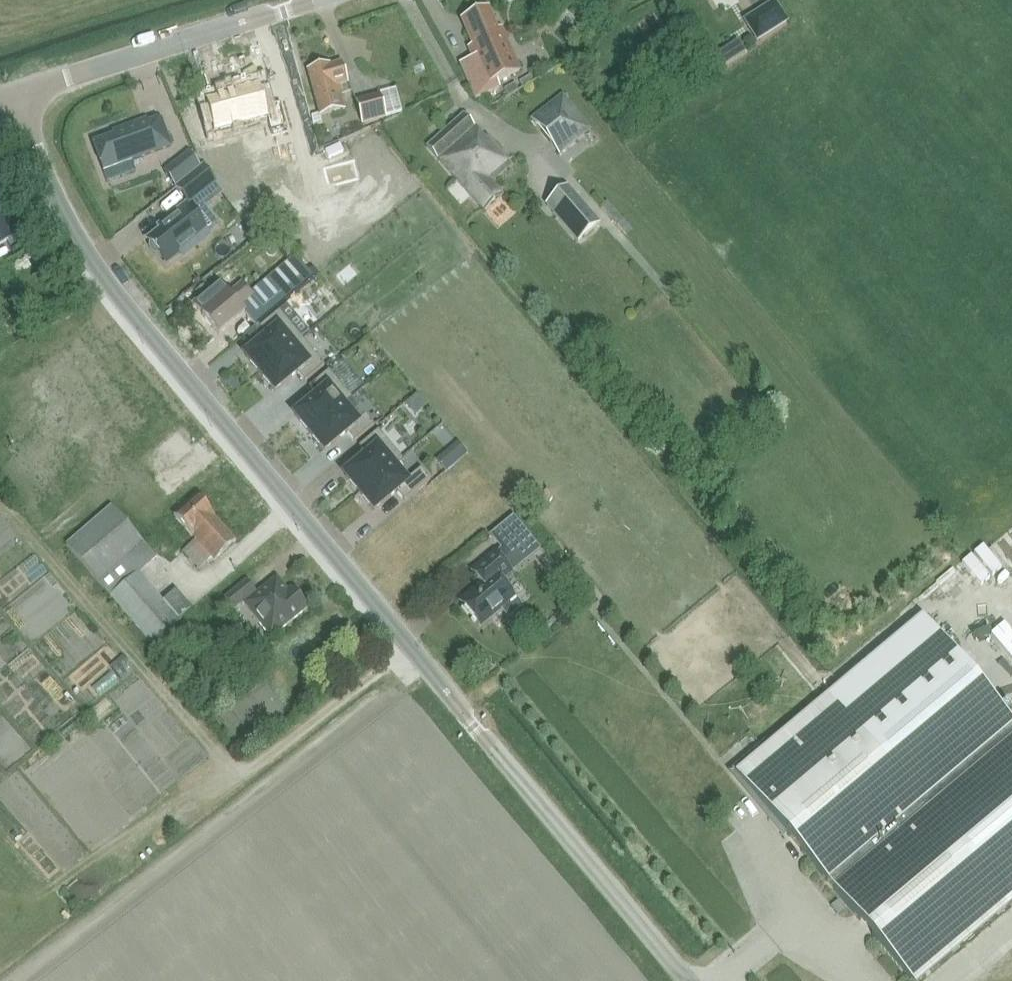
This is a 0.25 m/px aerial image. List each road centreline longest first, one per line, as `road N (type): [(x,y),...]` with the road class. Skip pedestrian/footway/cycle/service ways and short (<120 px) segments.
road 1 (unclassified): [(689,980),(101,274),(63,209),(13,93)]
road 2 (unclassified): [(13,93),(313,0)]

